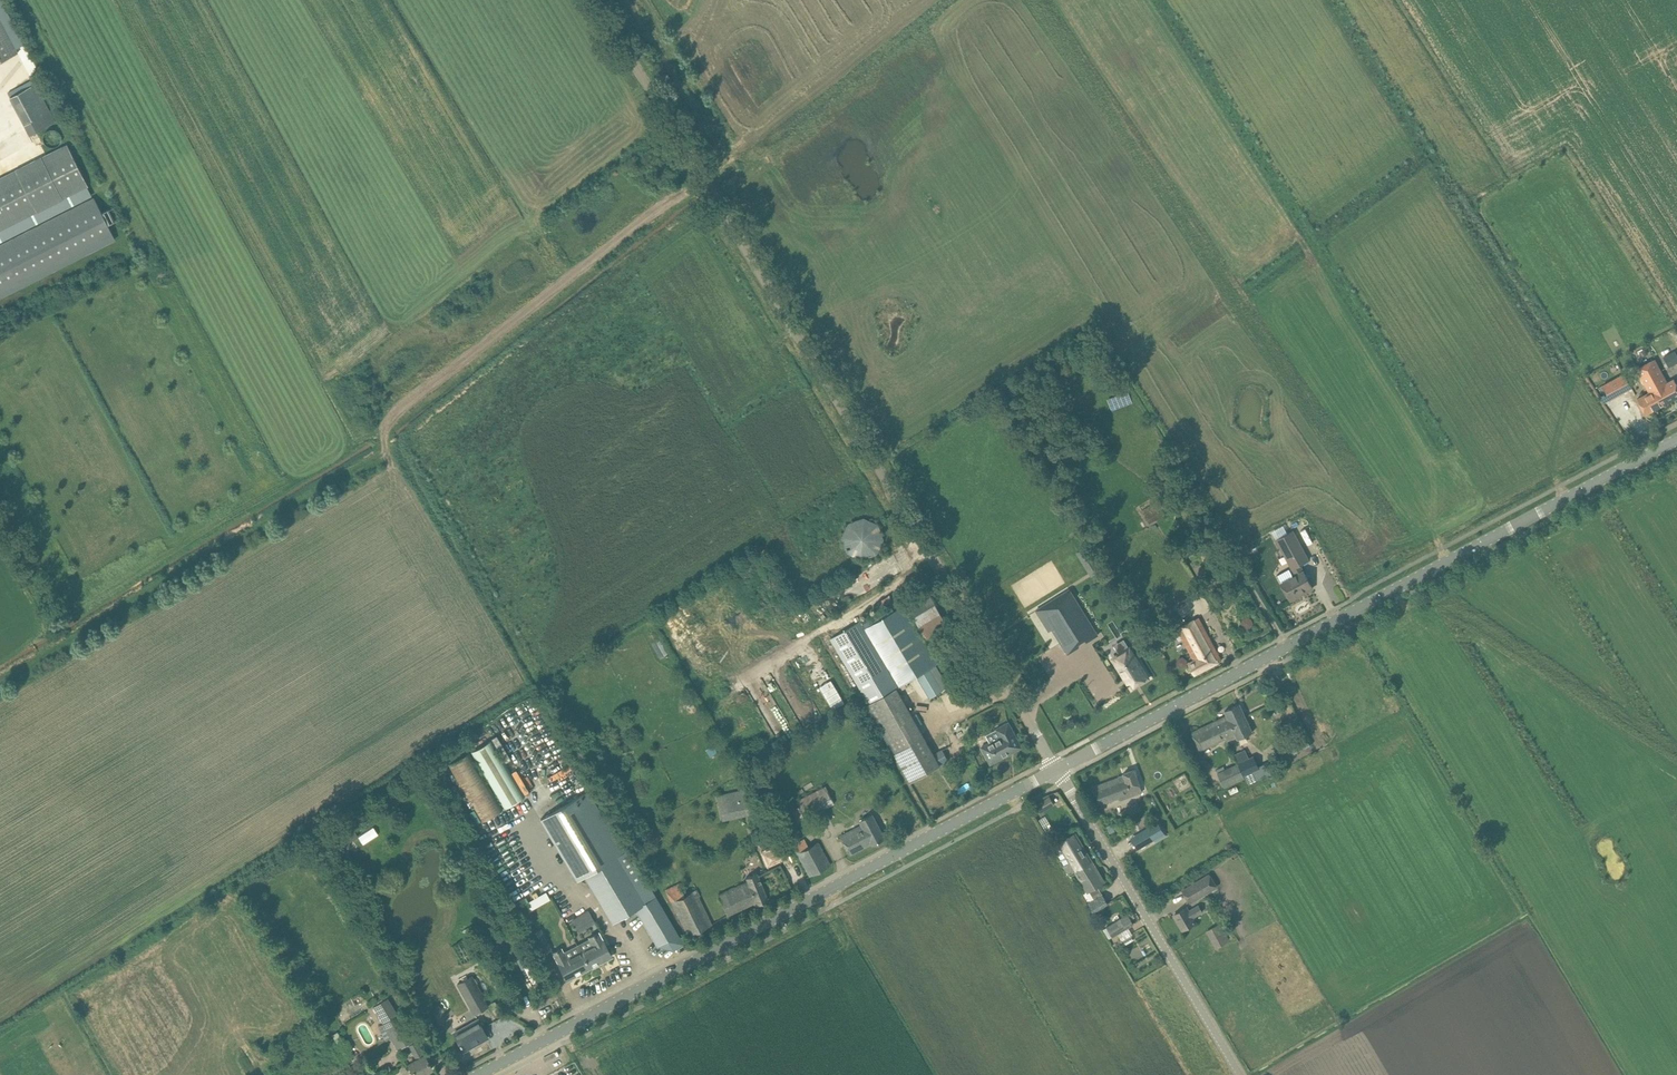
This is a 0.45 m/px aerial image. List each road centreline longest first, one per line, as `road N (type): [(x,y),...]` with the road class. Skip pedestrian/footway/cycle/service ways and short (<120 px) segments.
road 1 (unclassified): [(1054,770),(596,0)]
road 2 (tertiary): [(1054,770),(1676,439)]
road 3 (tertiary): [(479,1074),(1054,770)]
road 4 (track): [(390,463),(385,431),(401,409),(610,243),(669,200),(707,185)]
road 5 (unclassified): [(1241,1074),(1054,770)]

